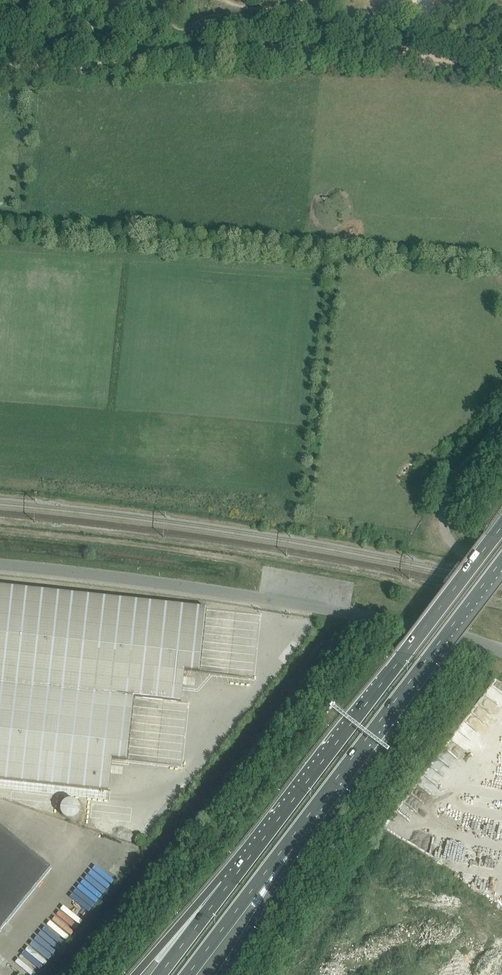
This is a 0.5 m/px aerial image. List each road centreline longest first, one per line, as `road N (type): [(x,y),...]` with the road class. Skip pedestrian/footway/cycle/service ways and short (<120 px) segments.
road 1 (track): [(0,66),(332,52),(501,71)]
road 2 (motorway): [(501,522),(230,883)]
road 3 (unclassified): [(0,566),(405,624)]
road 4 (motorway): [(288,842),(501,560)]
road 5 (motorway): [(188,974),(288,842)]
road 6 (motorway): [(221,974),(263,910),(288,842)]
road 7 (motorway): [(230,883),(134,974)]

